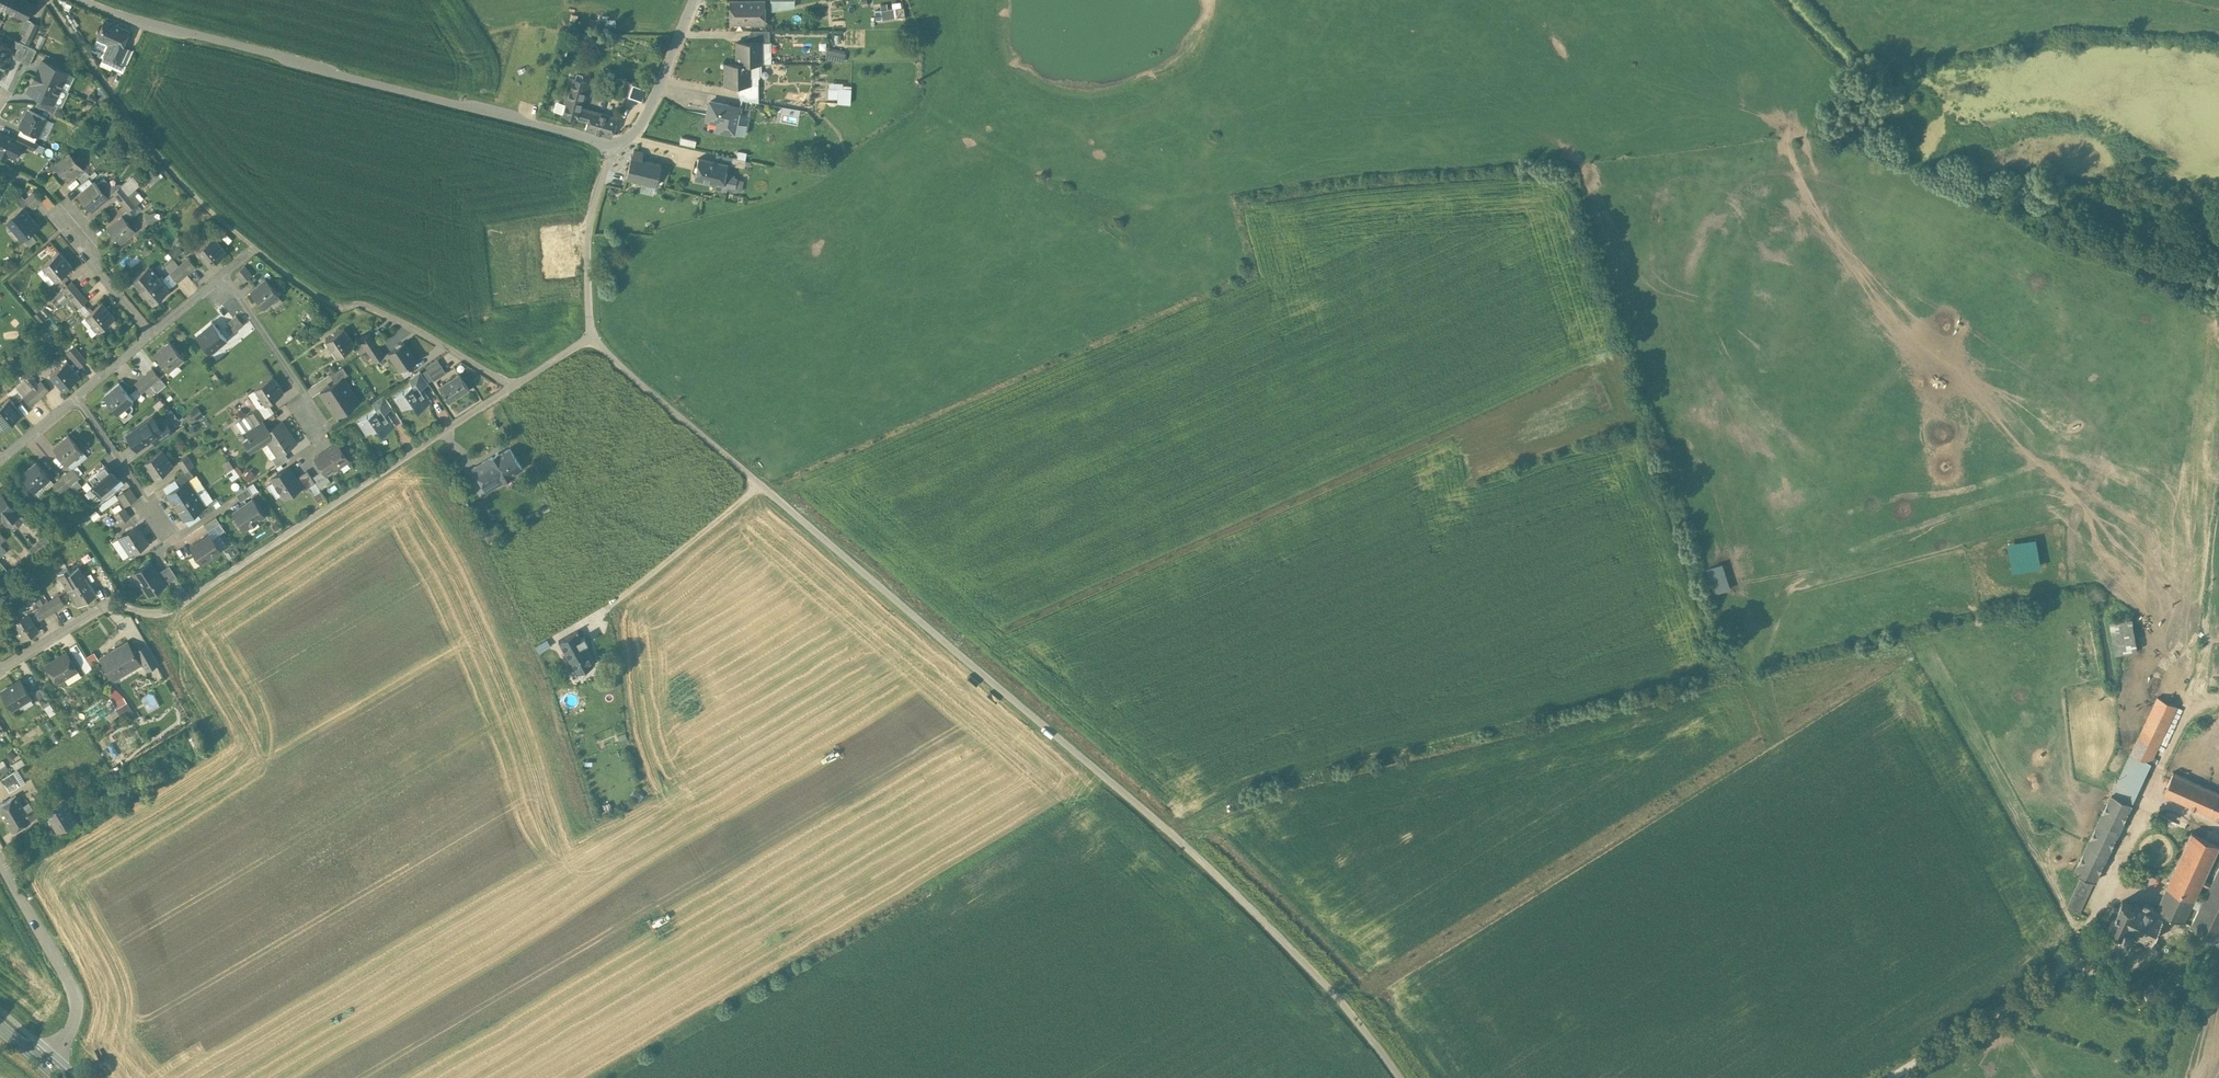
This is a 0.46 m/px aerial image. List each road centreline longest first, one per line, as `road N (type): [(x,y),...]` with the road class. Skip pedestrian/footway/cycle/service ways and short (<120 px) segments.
road 1 (unclassified): [(1401,1077),(1336,992),(1188,847),(592,337)]
road 2 (unclassified): [(512,387),(380,308),(339,305),(254,244),(196,193),(121,106),(49,0)]
road 3 (unclassified): [(512,387),(175,606),(152,614),(106,608),(0,670)]
road 4 (unclassified): [(93,0),(613,146)]
road 5 (residential): [(320,413),(224,271),(151,332)]
road 6 (unclassified): [(0,855),(73,986),(77,1017),(47,1067)]
road 7 (unclassified): [(613,146),(592,229),(592,337)]
road 8 (unclassified): [(613,146),(637,130),(694,0)]
road 9 (residential): [(159,522),(77,395)]
road 10 (residential): [(63,219),(151,332)]

